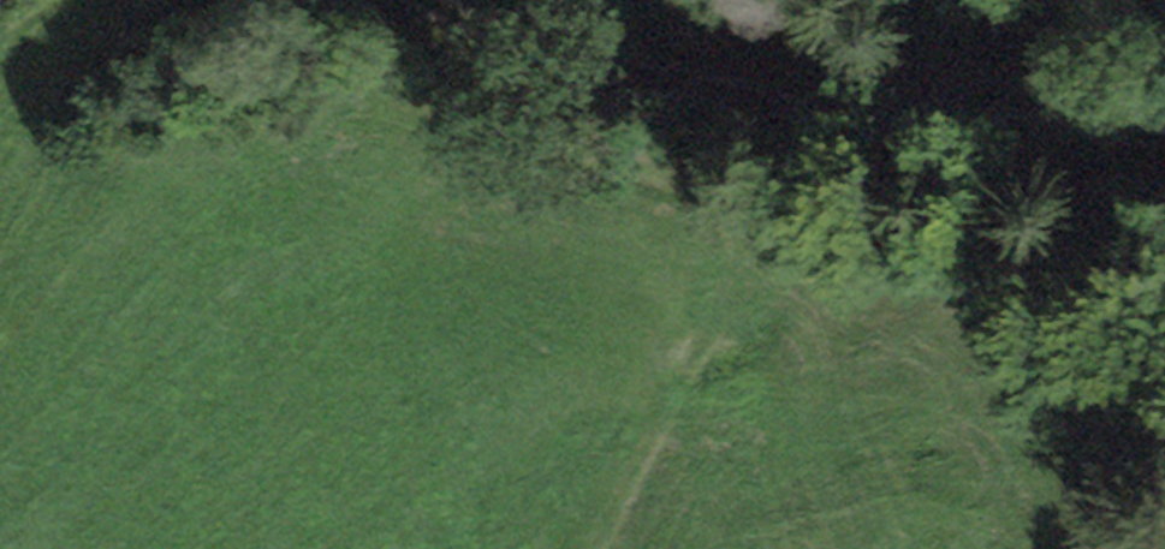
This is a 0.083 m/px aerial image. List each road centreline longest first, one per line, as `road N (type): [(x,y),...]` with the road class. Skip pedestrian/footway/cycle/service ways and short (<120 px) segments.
road 1 (track): [(412,0),(520,116),(703,213),(736,253),(735,282),(603,548)]
road 2 (track): [(460,0),(636,73),(773,107),(957,123),(1164,111)]

